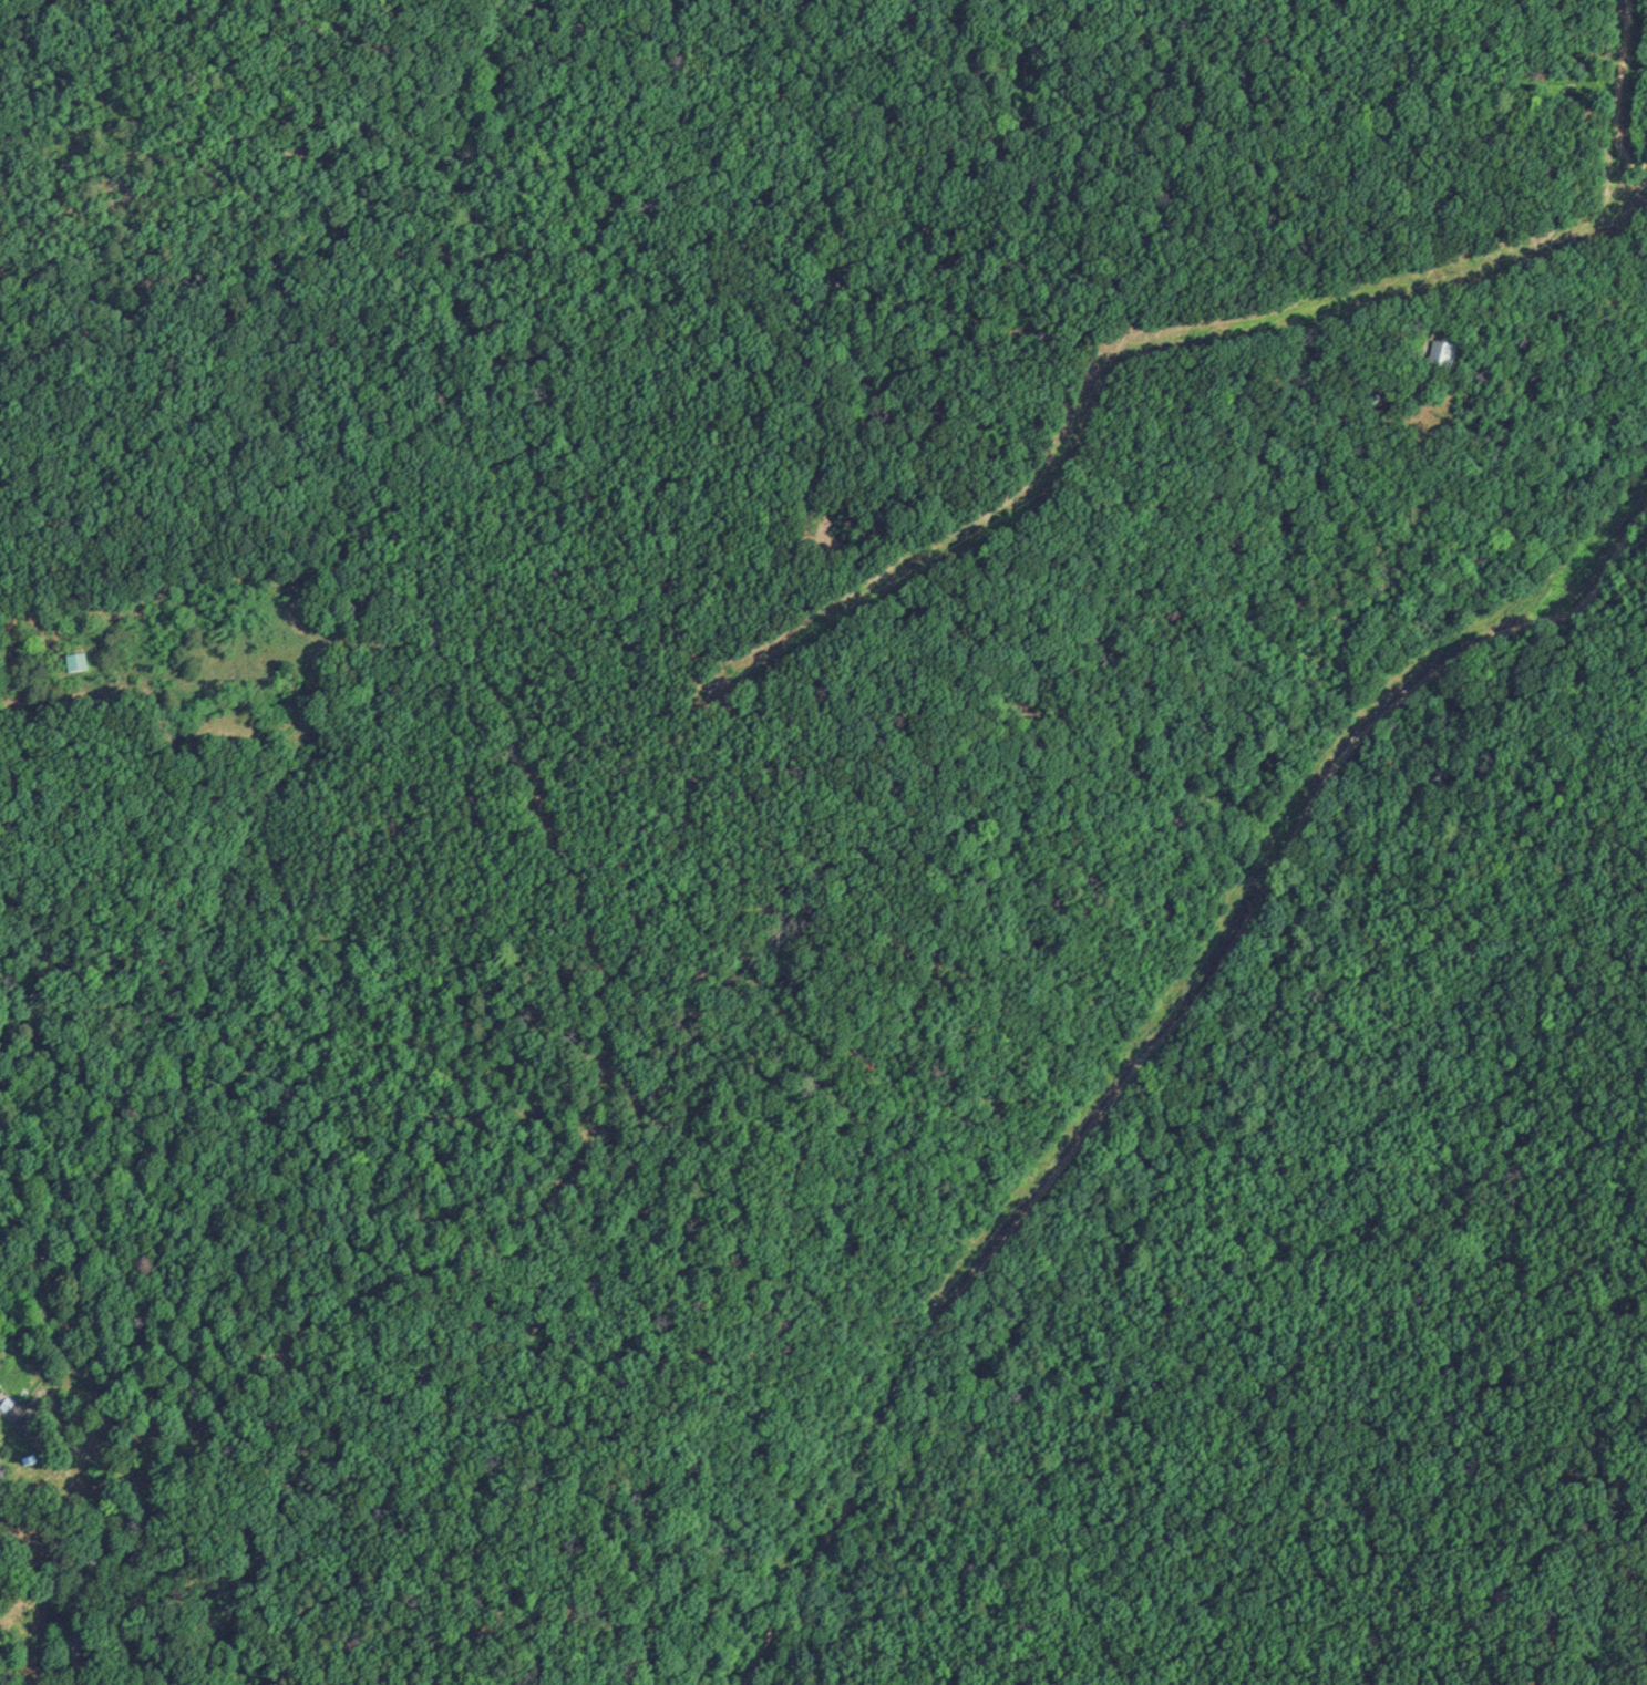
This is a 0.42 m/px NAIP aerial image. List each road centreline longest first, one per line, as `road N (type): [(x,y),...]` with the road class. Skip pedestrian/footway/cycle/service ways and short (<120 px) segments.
road 1 (track): [(80,1575),(131,1532),(265,1367),(349,1309),(558,1205),(583,1177),(607,1121),(615,1055),(588,892),(516,719),(480,673),(435,651),(360,647),(178,685)]
road 2 (track): [(741,709),(647,918),(607,971)]
road 3 (residential): [(1646,175),(1618,139),(1625,0)]

